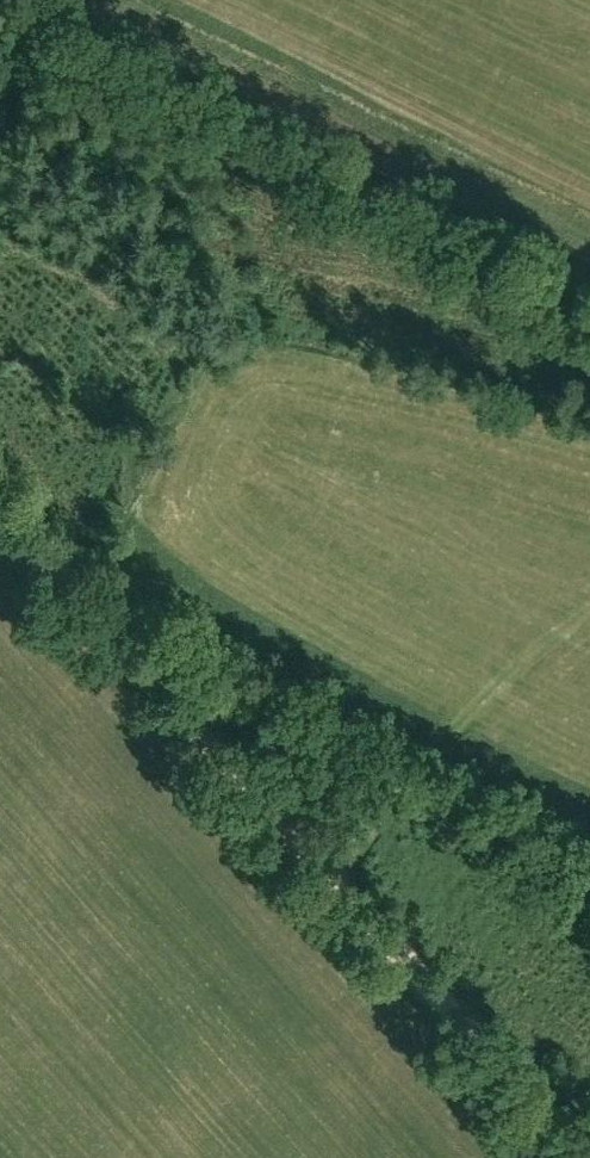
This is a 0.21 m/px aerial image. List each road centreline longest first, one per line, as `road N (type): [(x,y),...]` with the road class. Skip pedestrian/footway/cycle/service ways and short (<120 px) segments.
road 1 (track): [(571,1157),(0,528)]

